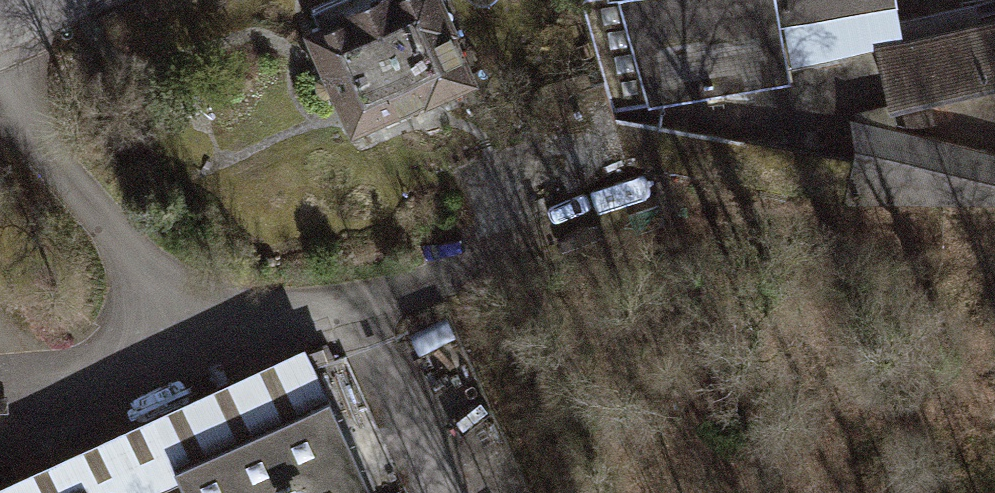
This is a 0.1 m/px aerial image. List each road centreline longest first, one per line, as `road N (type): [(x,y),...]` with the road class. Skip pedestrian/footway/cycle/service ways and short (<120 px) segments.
road 1 (track): [(656,209),(426,283),(341,326)]
road 2 (track): [(994,239),(836,229)]

